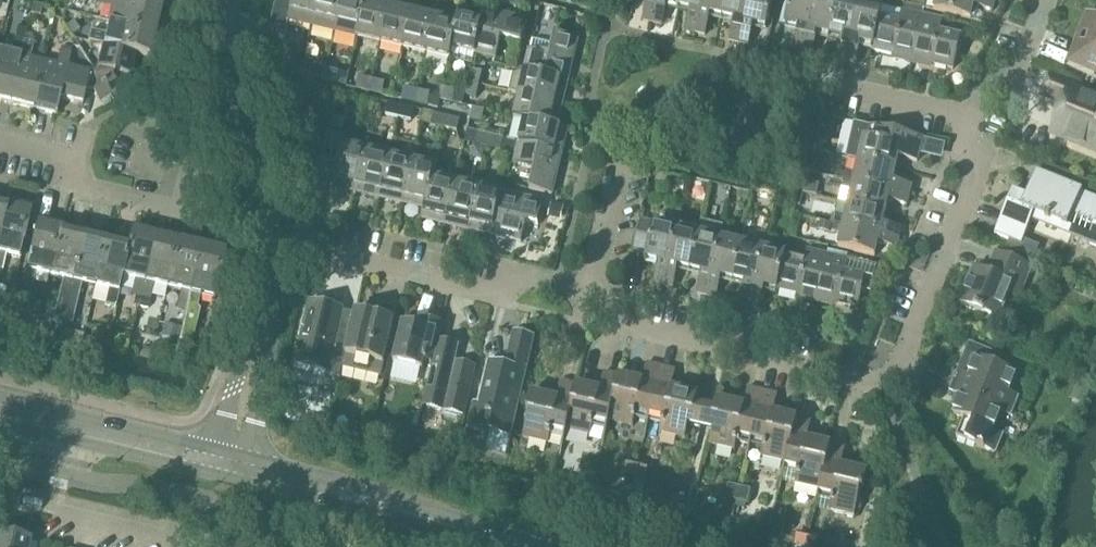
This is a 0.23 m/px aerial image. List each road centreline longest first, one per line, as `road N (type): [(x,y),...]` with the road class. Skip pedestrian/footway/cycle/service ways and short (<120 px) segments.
road 1 (residential): [(885,384),(632,323),(612,297),(593,291),(527,277),(482,290),(284,244)]
road 2 (residential): [(0,142),(56,155),(89,184),(182,207),(200,130),(253,109)]
road 3 (residential): [(885,384),(973,174),(972,118)]
road 4 (tertiary): [(491,546),(227,465)]
road 5 (tertiary): [(227,465),(0,414)]
road 6 (residential): [(227,465),(284,244)]
road 7 (residential): [(972,118),(986,86),(1020,70),(1047,0)]
road 8 (residential): [(139,546),(0,509)]
road 9 (residential): [(284,244),(253,109)]
road 10 (residential): [(972,118),(845,89)]

